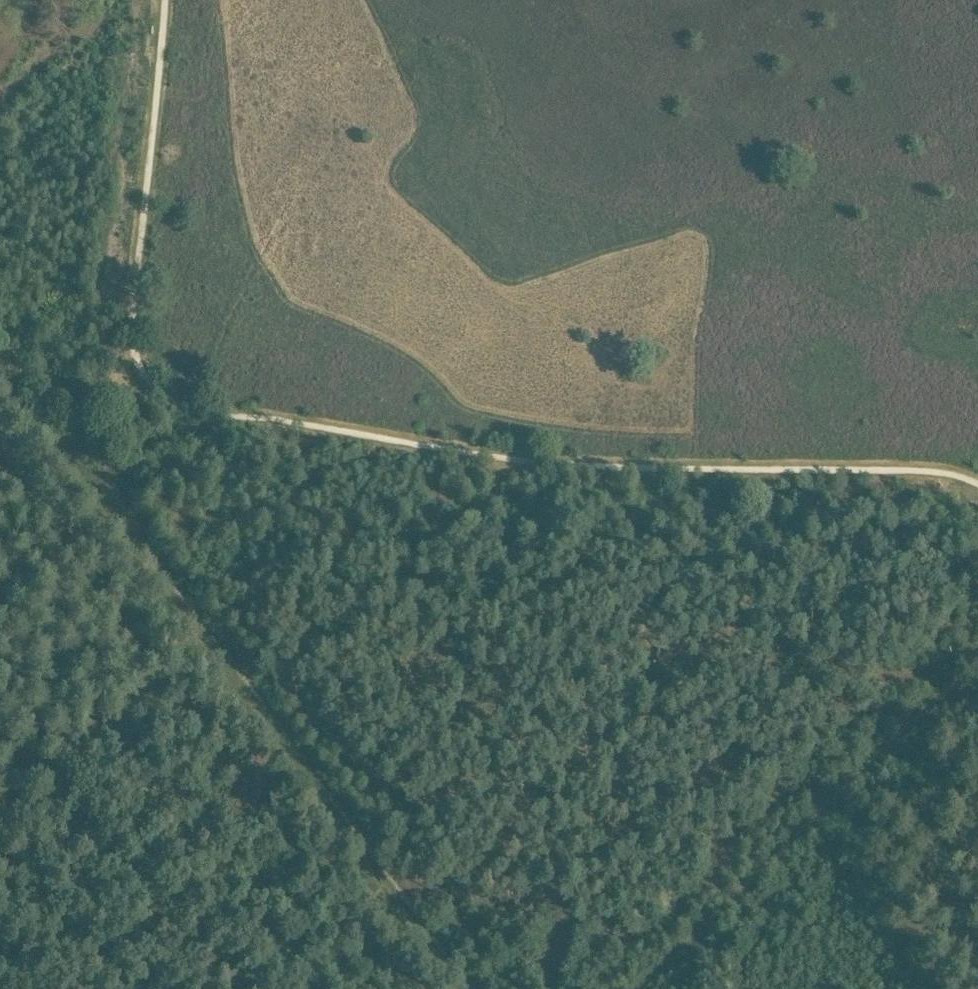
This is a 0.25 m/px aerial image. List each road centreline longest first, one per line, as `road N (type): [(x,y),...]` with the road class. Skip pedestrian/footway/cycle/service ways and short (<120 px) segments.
road 1 (track): [(466,988),(0,376)]

